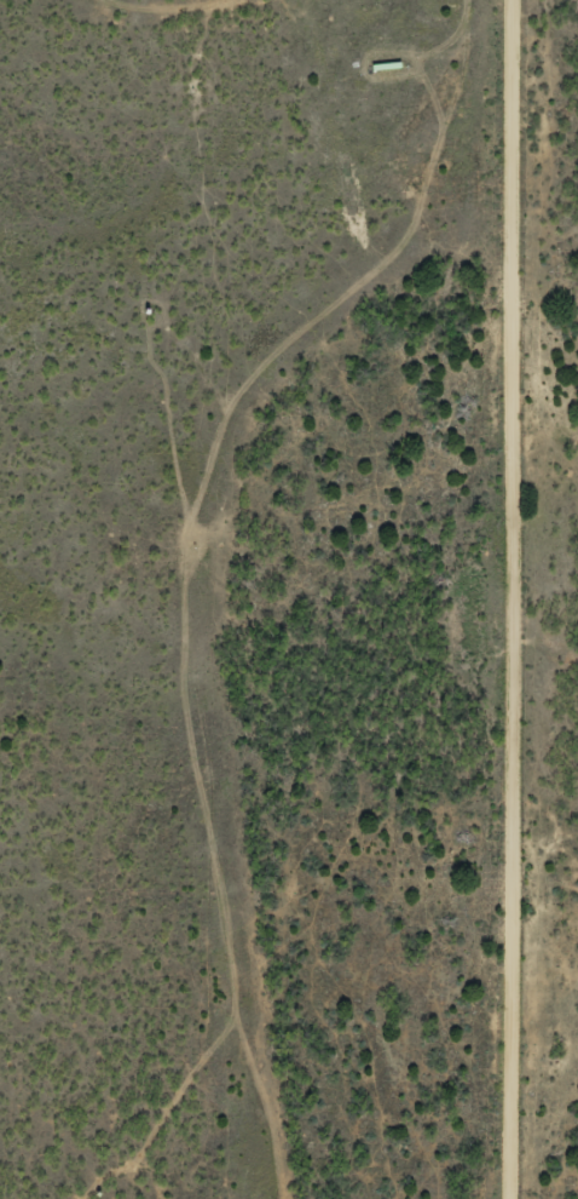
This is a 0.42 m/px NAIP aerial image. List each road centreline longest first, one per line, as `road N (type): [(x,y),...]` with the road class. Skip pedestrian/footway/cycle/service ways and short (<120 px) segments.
road 1 (residential): [(500,1198),(499,0)]

